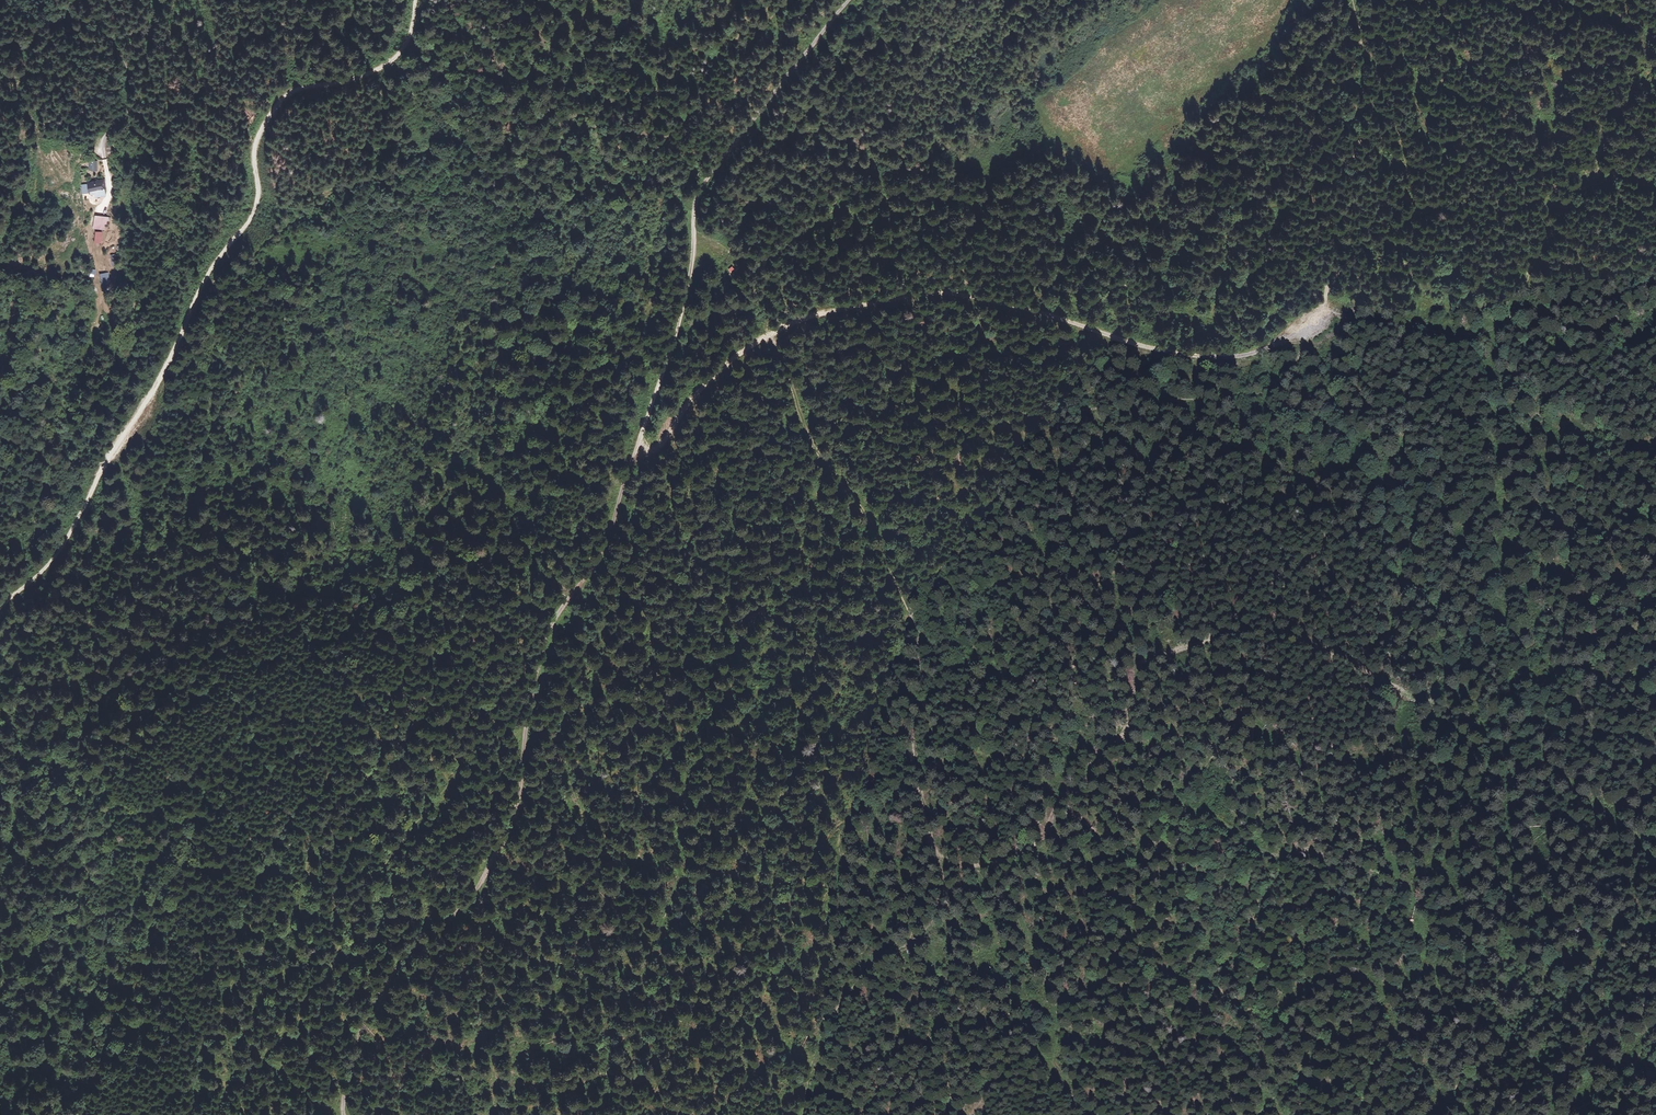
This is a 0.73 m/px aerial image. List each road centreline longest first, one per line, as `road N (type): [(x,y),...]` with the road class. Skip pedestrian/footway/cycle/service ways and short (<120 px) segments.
road 1 (unclassified): [(848,0),(695,203),(692,260),(673,340),(604,543),(540,648),(513,820),(470,901),(401,959),(370,1005),(344,1114)]
road 2 (track): [(1655,464),(1580,588),(1518,651),(1457,665),(1401,647),(1333,603),(1216,564),(1157,559),(1074,610),(979,731),(972,659),(920,592)]
road 3 (track): [(637,442),(659,445),(688,401),(766,336),(825,312),(923,295),(1005,302),(1218,360),(1271,350),(1309,327)]
road 4 (track): [(1361,138),(1334,234),(1326,299),(1280,383),(1242,395),(1012,422),(979,434),(945,477),(920,592)]
road 5 (track): [(1361,138),(1417,292),(1420,323),(1471,336),(1510,310),(1552,221),(1586,181),(1596,149),(1655,64)]
road 6 (track): [(734,1114),(743,954),(776,806),(817,742),(889,664),(920,592)]
road 7 (track): [(344,1114),(314,1104),(285,1081),(280,1044),(436,796),(525,724)]
road 8 (track): [(184,324),(251,214),(254,148),(280,98),(352,79),(393,59)]
road 9 (track): [(15,593),(74,525),(184,324)]
road 10 (track): [(911,617),(868,515),(820,459),(776,355)]
road 11 (track): [(103,208),(107,172),(99,142),(128,95),(126,62),(97,0)]
road 12 (track): [(1355,0),(1361,138)]

